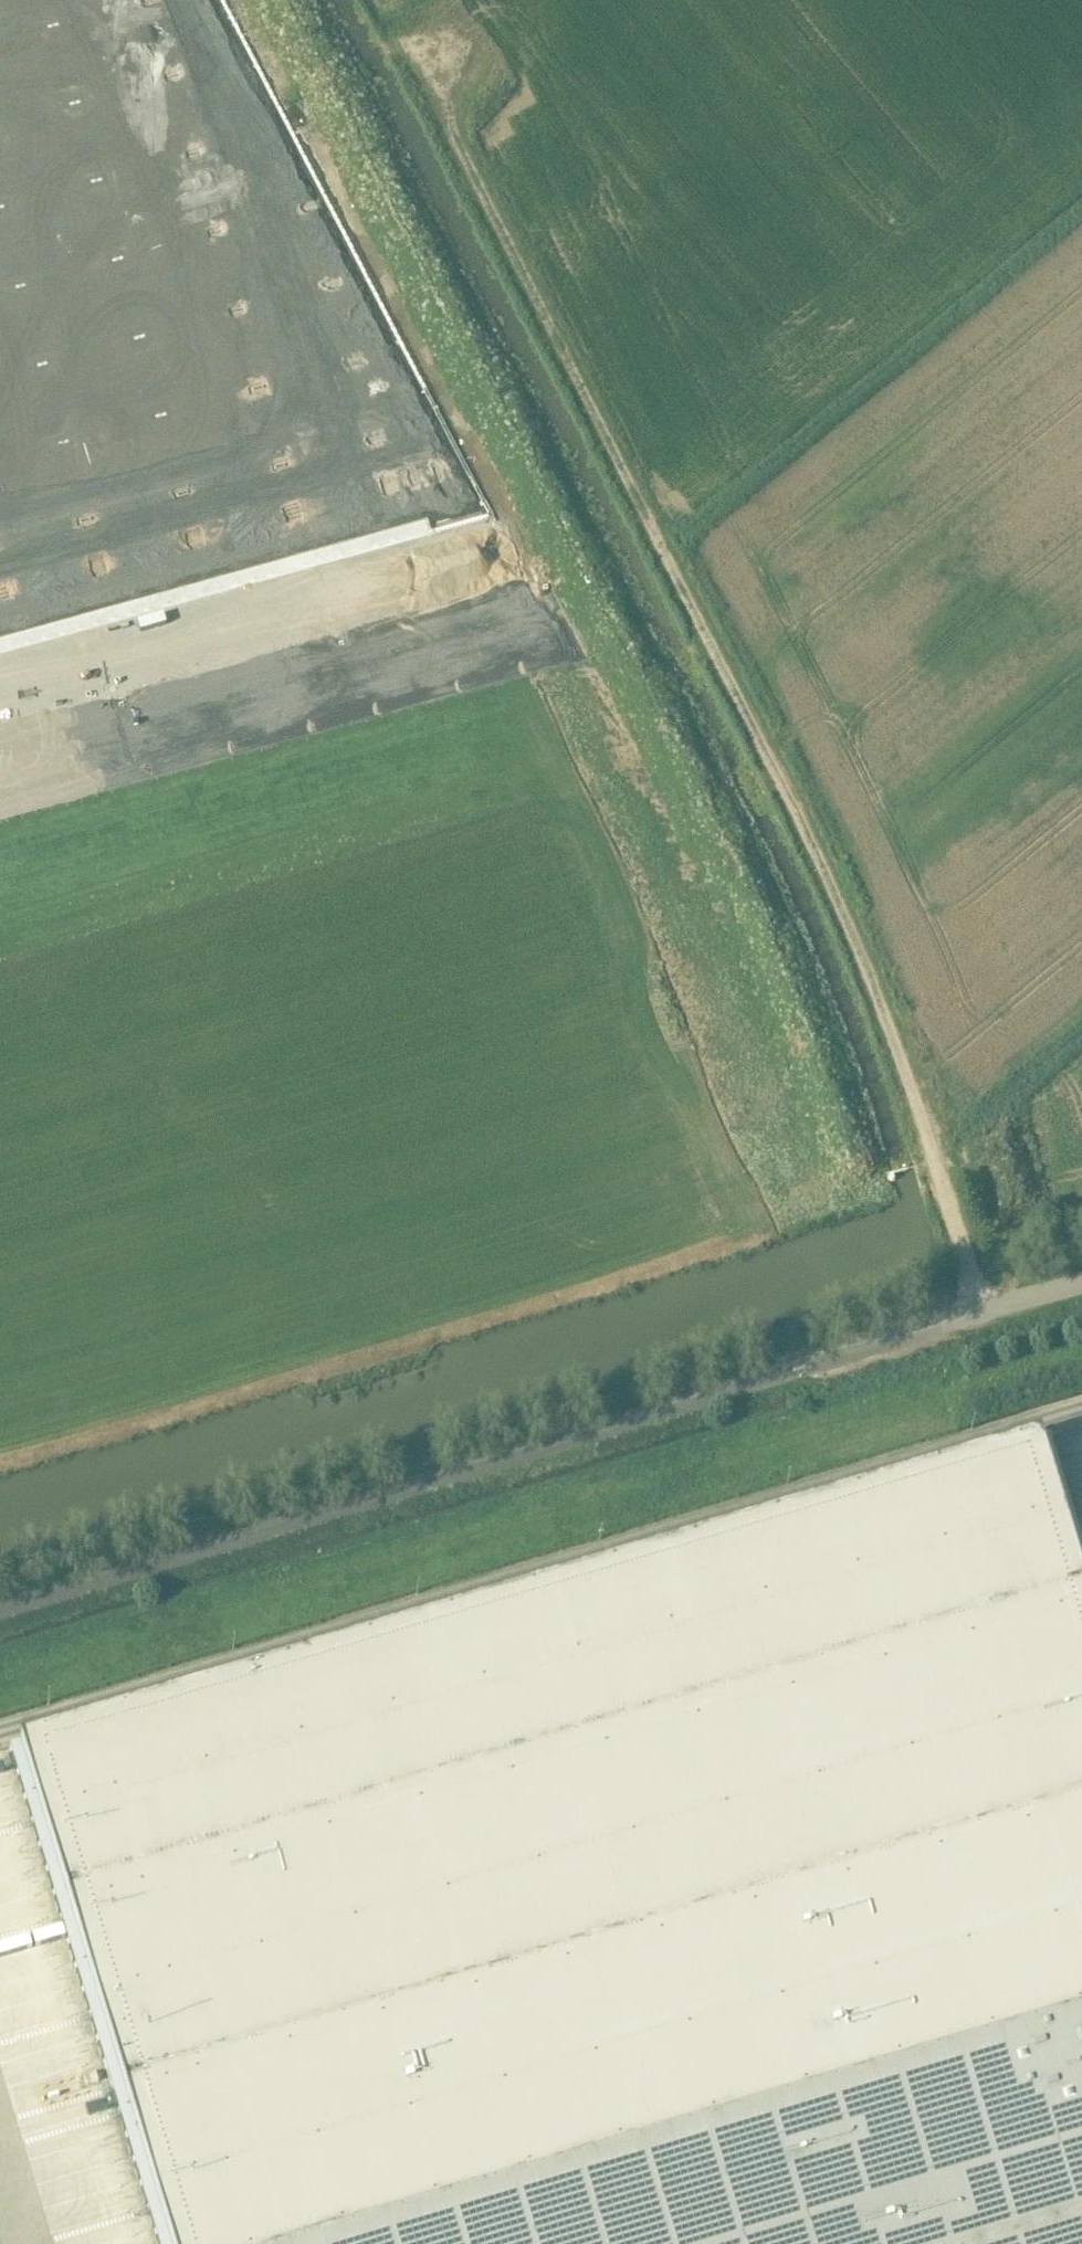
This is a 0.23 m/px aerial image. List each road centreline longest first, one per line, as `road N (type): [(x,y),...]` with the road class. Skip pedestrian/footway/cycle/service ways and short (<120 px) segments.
road 1 (unclassified): [(979,1310),(875,997),(823,874),(417,73)]
road 2 (unclassified): [(0,1610),(979,1310)]

